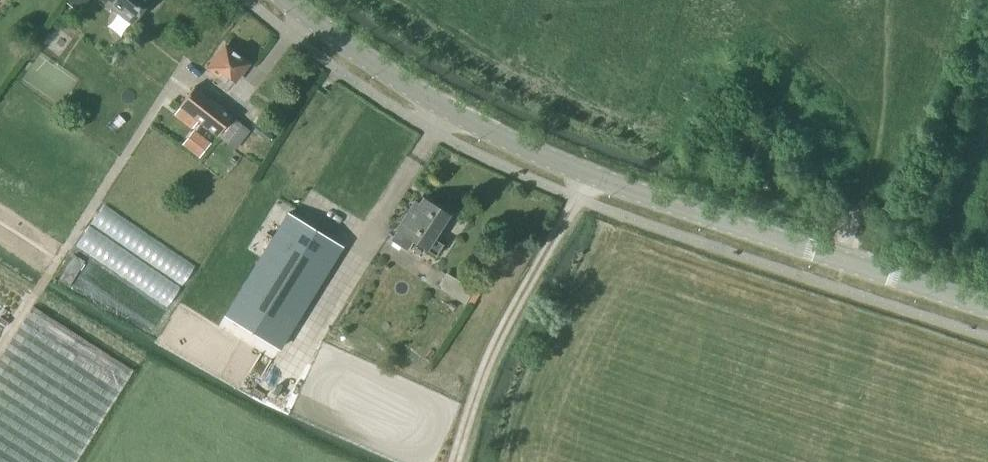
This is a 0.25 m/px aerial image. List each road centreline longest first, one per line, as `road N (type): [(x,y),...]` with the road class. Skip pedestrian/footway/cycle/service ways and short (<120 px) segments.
road 1 (tertiary): [(987,307),(551,160),(410,88),(291,0)]
road 2 (track): [(453,461),(484,359),(592,175)]
road 3 (track): [(895,0),(882,145),(852,203),(840,259)]

